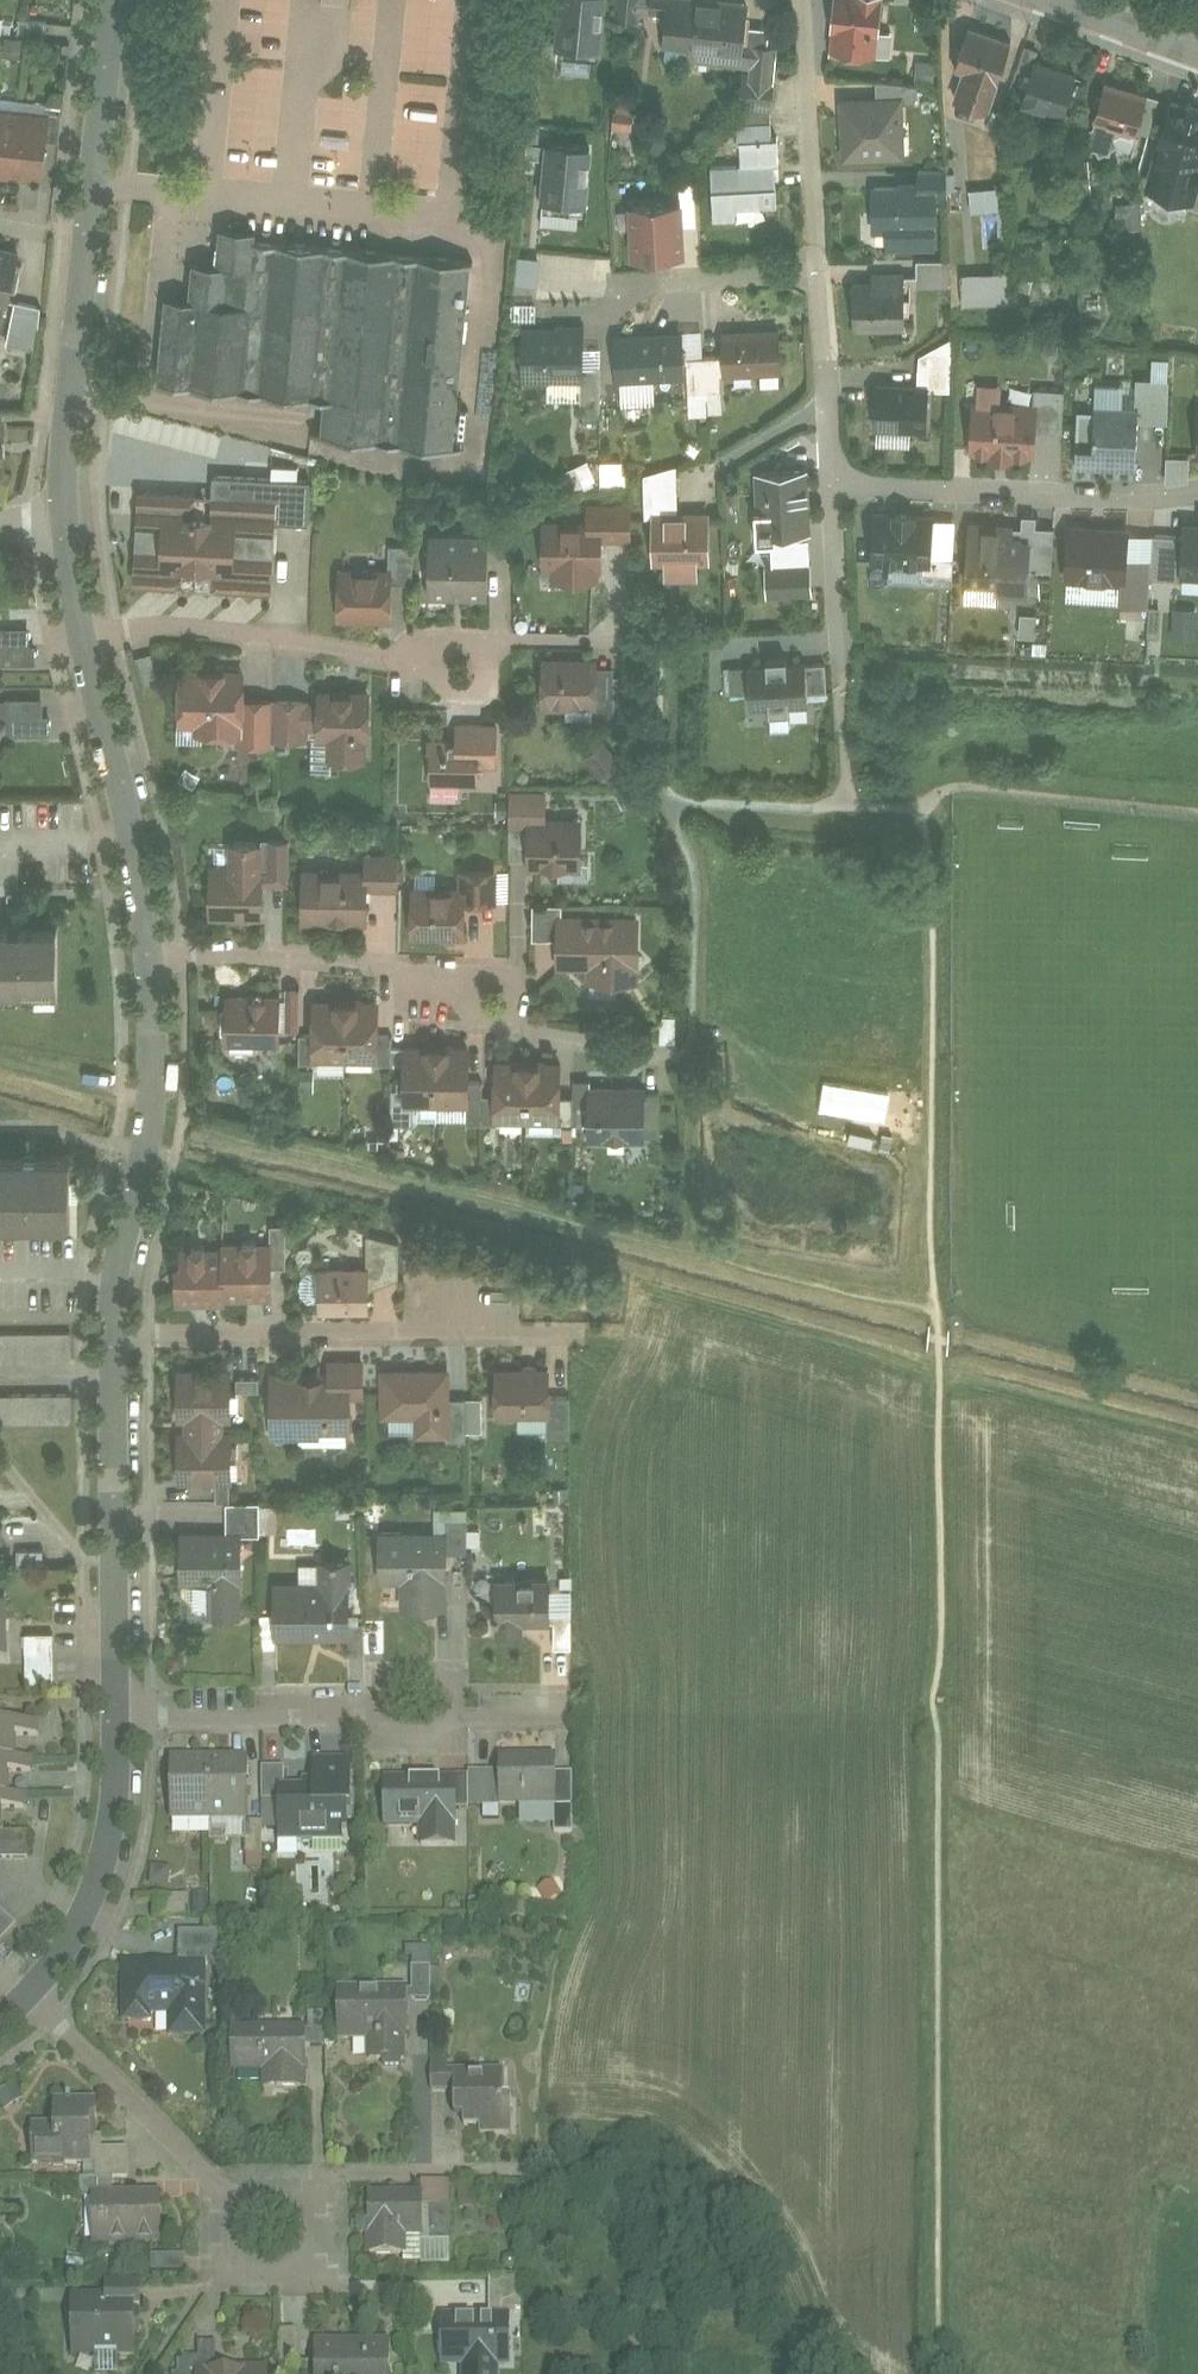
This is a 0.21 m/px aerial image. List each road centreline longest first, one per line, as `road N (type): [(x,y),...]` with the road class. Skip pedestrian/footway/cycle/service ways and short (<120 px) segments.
road 1 (residential): [(82,640),(177,624),(435,660),(503,643),(611,643)]
road 2 (residential): [(113,0),(71,392),(66,528)]
road 3 (residential): [(157,963),(225,957),(368,967),(659,1060)]
road 4 (residential): [(833,476),(804,104),(813,0)]
road 5 (residential): [(117,1337),(557,1335)]
road 6 (residential): [(121,1715),(518,1710)]
road 7 (residential): [(117,1337),(121,1715)]
road 8 (residential): [(157,963),(150,1159),(120,1275),(117,1337)]
road 9 (residential): [(1197,494),(1125,498),(833,476)]
road 10 (residential): [(30,2000),(266,2246)]
road 11 (residential): [(82,640),(136,845),(157,963)]
road 12 (residential): [(847,805),(833,476)]
road 13 (residential): [(121,1715),(106,1870),(76,1937),(30,2000)]
road 14 (tertiary): [(1197,57),(1043,0)]

